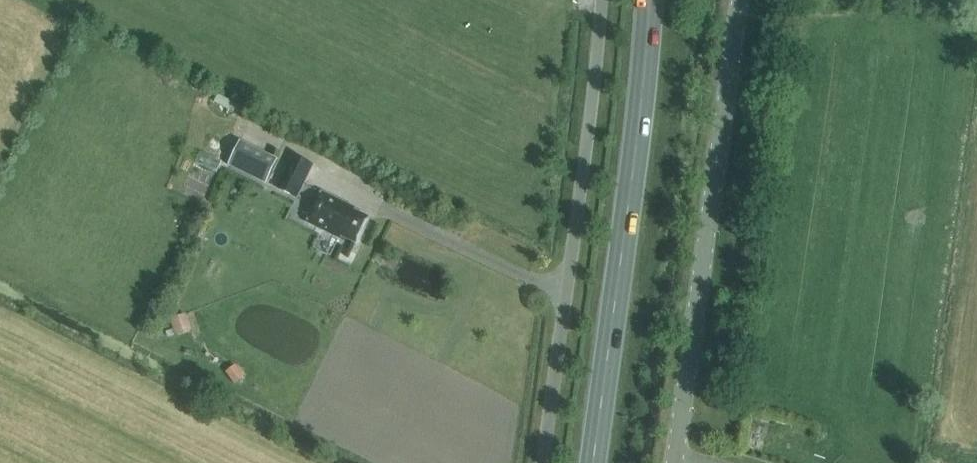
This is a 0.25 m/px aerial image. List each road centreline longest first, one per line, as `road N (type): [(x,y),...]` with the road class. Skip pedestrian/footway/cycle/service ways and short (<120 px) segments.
road 1 (unclassified): [(674,462),(740,0)]
road 2 (primary): [(592,462),(650,0)]
road 3 (unclassified): [(601,0),(543,462)]

